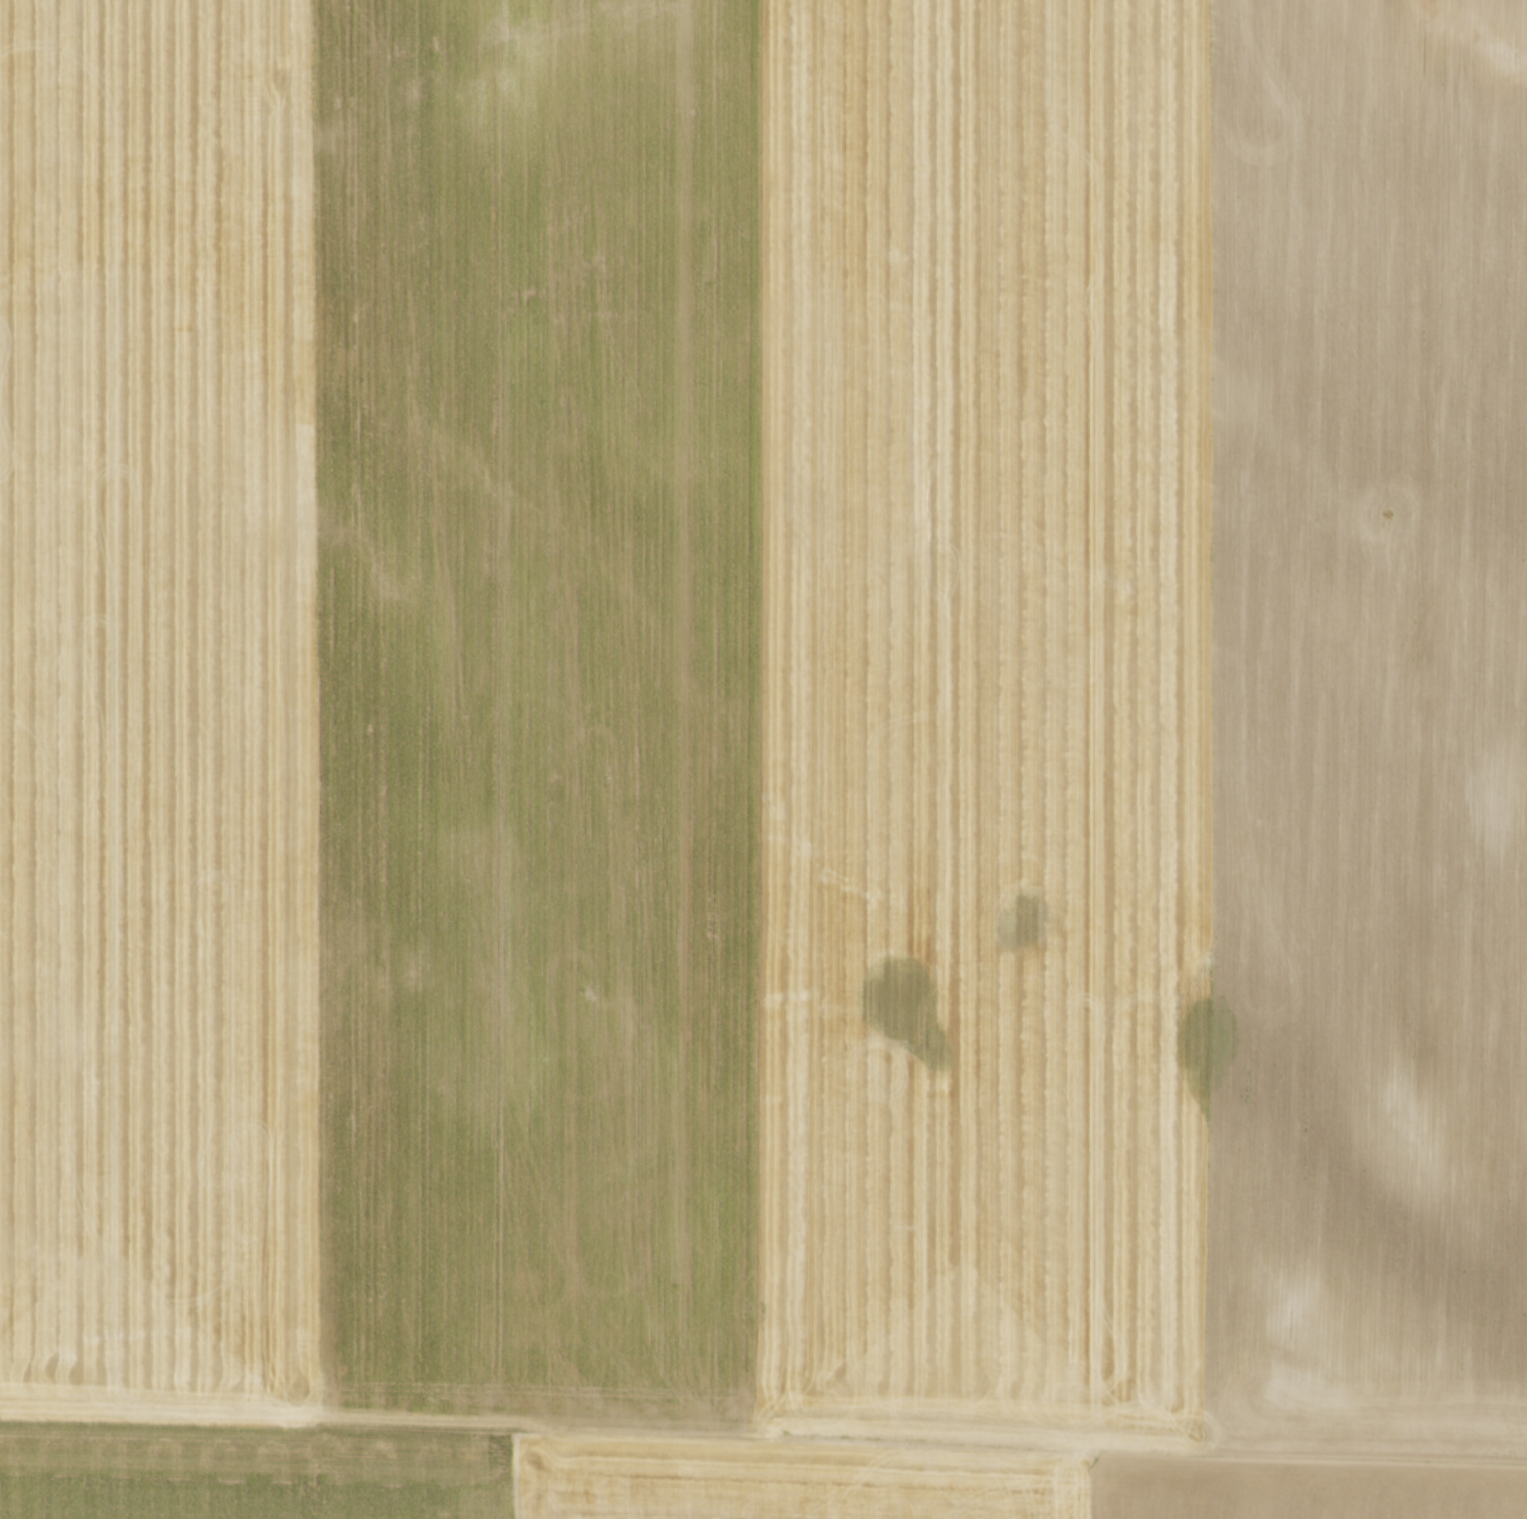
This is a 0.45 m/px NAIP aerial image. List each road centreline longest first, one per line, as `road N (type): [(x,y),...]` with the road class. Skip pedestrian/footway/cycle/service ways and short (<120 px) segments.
road 1 (residential): [(0,1503),(1526,1508)]

